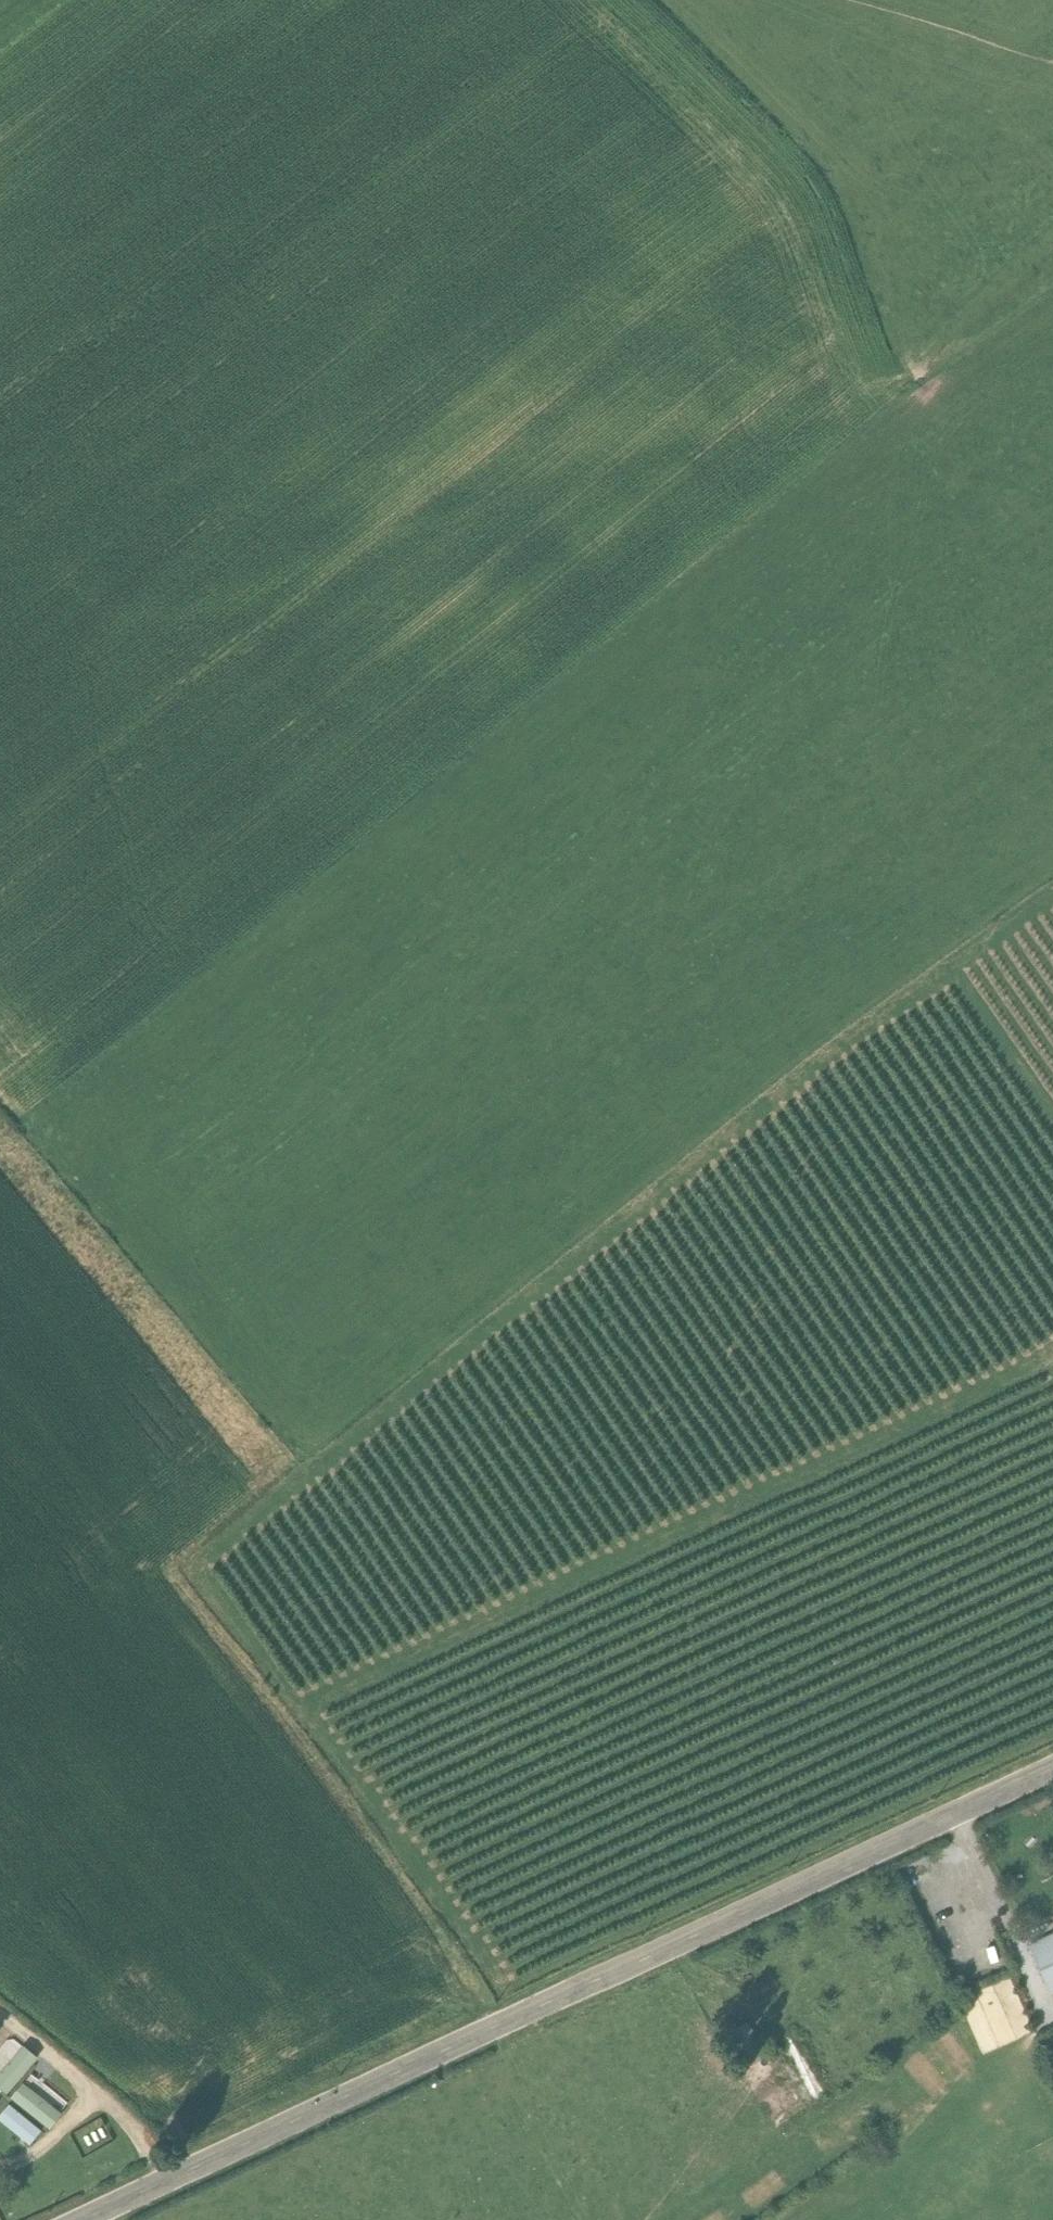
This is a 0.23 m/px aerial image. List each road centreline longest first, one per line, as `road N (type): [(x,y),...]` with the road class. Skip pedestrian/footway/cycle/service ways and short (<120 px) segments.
road 1 (tertiary): [(86,2219),(1052,1769)]

